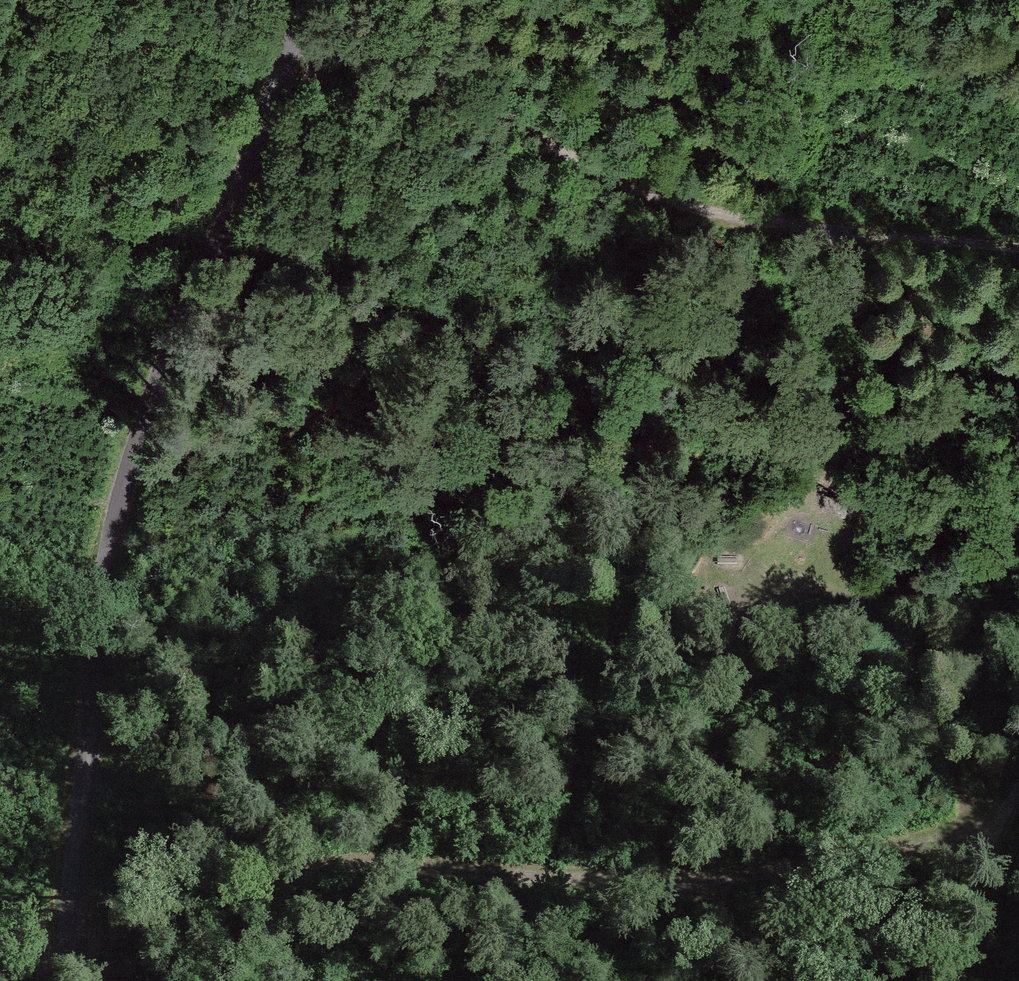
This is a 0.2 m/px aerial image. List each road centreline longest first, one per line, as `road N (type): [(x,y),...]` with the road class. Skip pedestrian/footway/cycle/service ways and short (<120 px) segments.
road 1 (unclassified): [(64,980),(76,827),(130,471),(307,0)]
road 2 (track): [(202,980),(293,873),(675,883),(851,863),(988,830)]
road 3 (track): [(434,87),(643,195),(740,220),(857,231)]
road 4 (track): [(857,231),(1018,251)]
road 5 (track): [(803,980),(773,947),(675,883)]
road 6 (track): [(279,83),(327,77),(434,87)]
road 7 (track): [(954,980),(988,830)]

